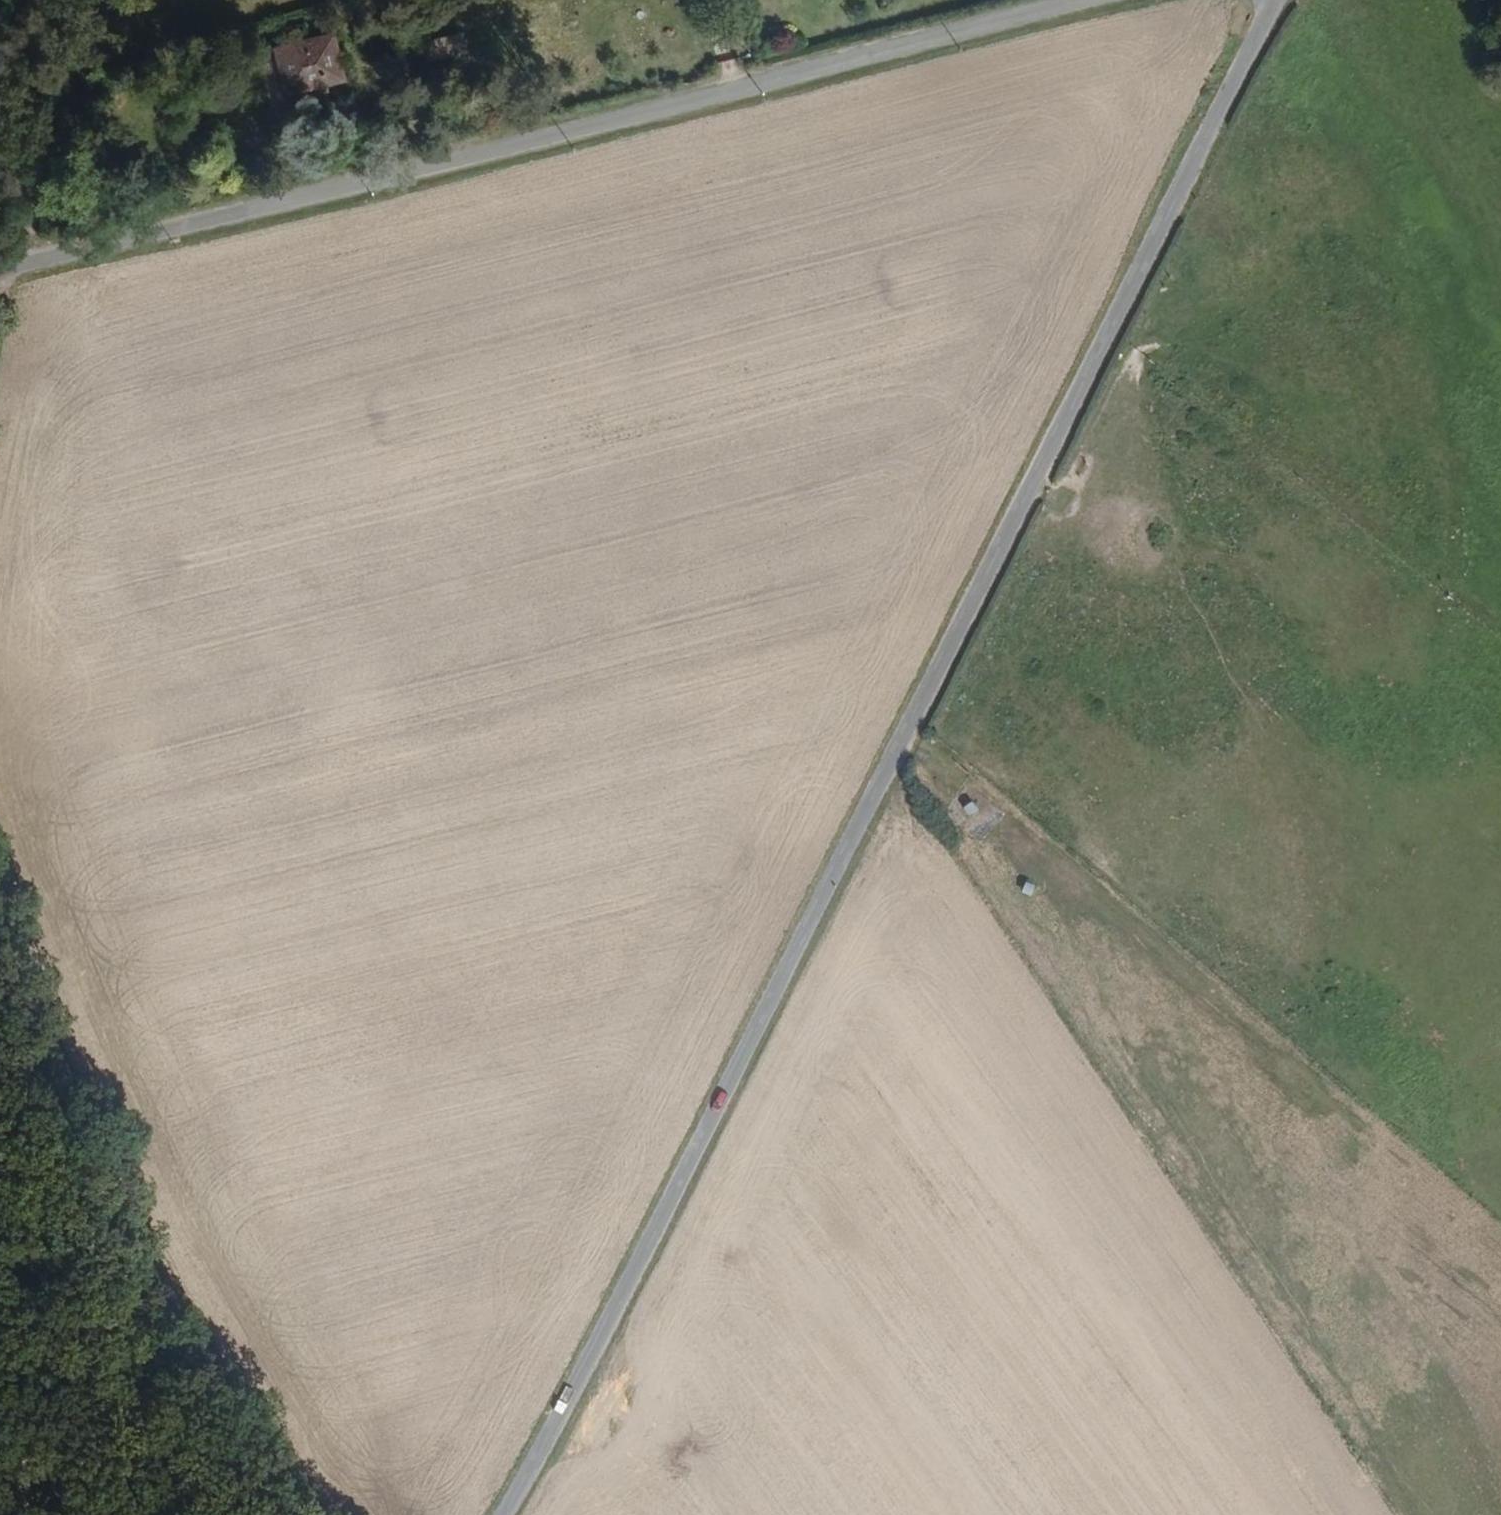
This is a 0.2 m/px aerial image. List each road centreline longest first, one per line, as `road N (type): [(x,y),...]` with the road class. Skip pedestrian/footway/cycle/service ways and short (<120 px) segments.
road 1 (unclassified): [(1278,0),(1001,576),(486,1514)]
road 2 (unclassified): [(1100,0),(298,202),(26,260),(0,258)]
road 3 (track): [(302,1514),(232,1429),(0,903)]
road 4 (track): [(20,0),(26,260)]

